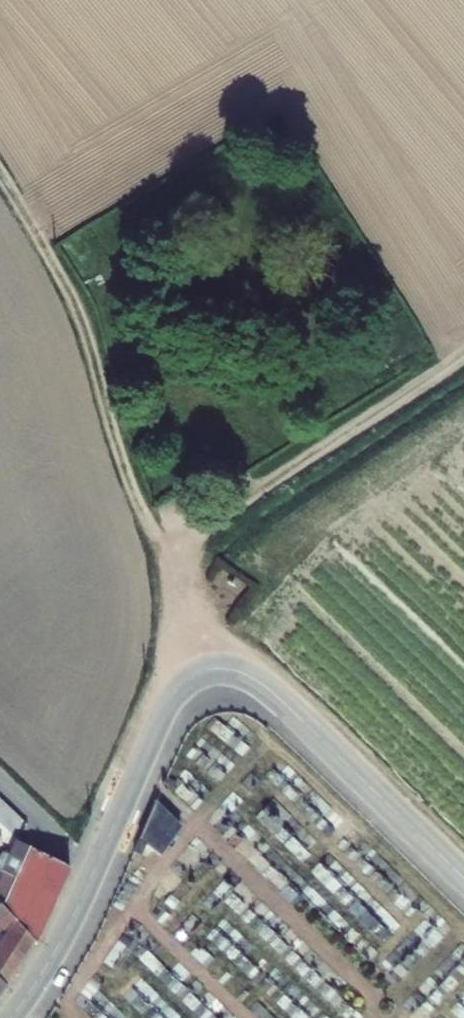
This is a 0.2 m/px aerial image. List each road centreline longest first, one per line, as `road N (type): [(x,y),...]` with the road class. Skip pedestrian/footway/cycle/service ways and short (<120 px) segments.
road 1 (residential): [(13,1017),(67,927),(172,696),(196,673),(239,670),(262,682),(463,878)]
road 2 (track): [(209,669),(172,558),(463,363)]
road 3 (track): [(172,558),(125,472),(72,300),(0,173)]

